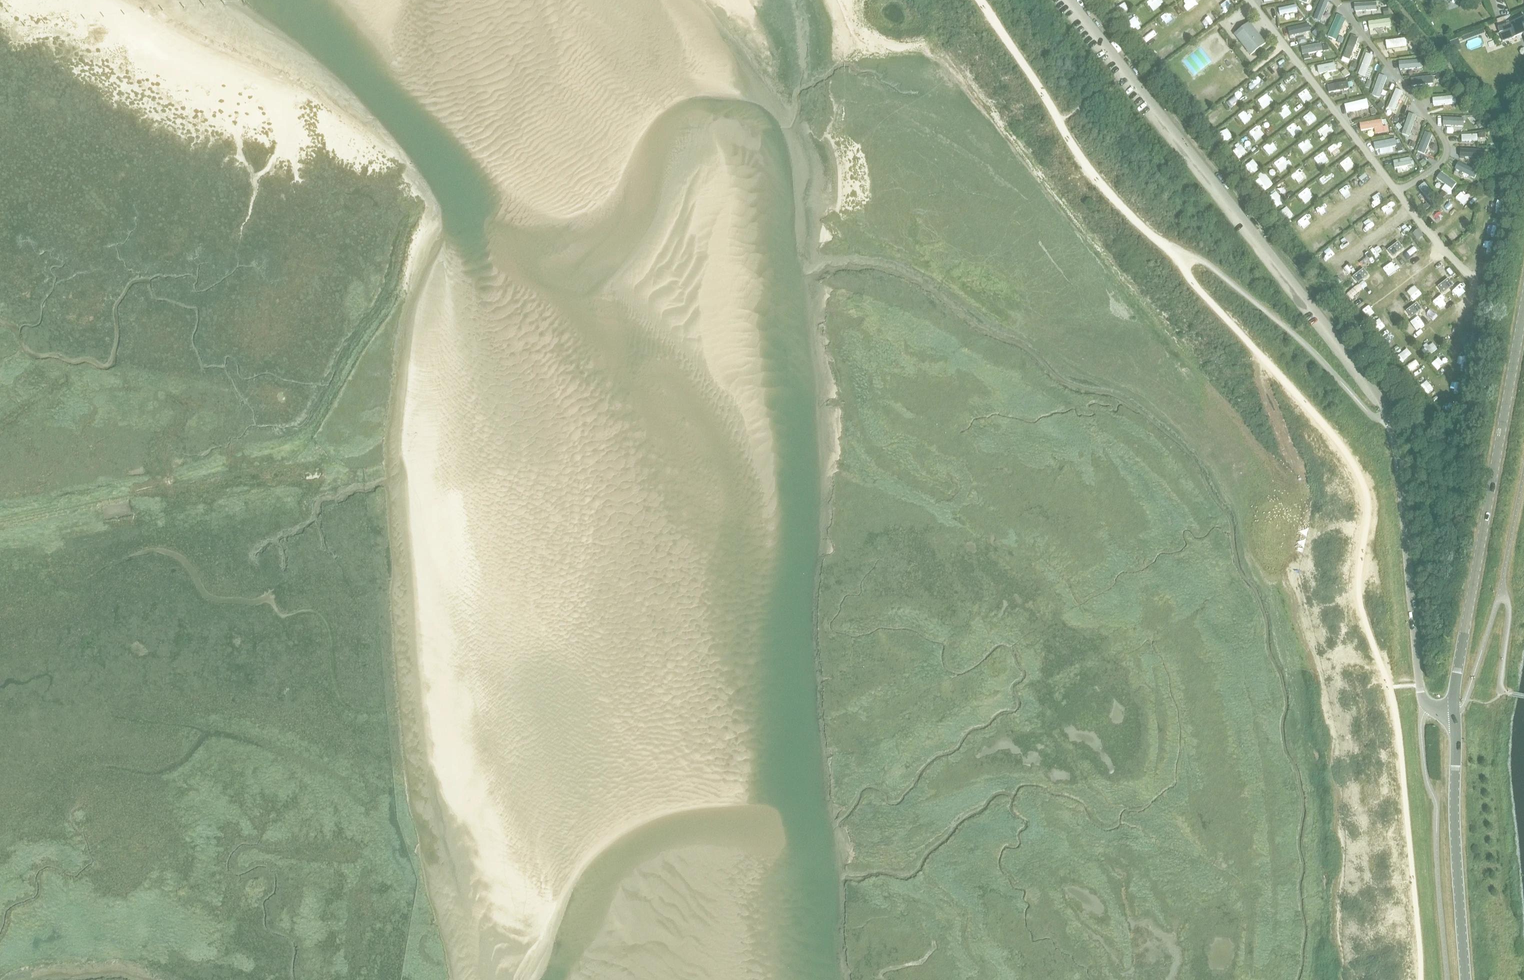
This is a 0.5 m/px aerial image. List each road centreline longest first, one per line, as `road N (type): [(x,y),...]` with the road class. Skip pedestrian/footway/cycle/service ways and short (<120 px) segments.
road 1 (residential): [(1455,710),(1429,706),(1421,690),(1389,421),(1342,345),(1069,0)]
road 2 (tertiary): [(1455,710),(1523,306)]
road 3 (tertiary): [(1466,979),(1455,710)]

